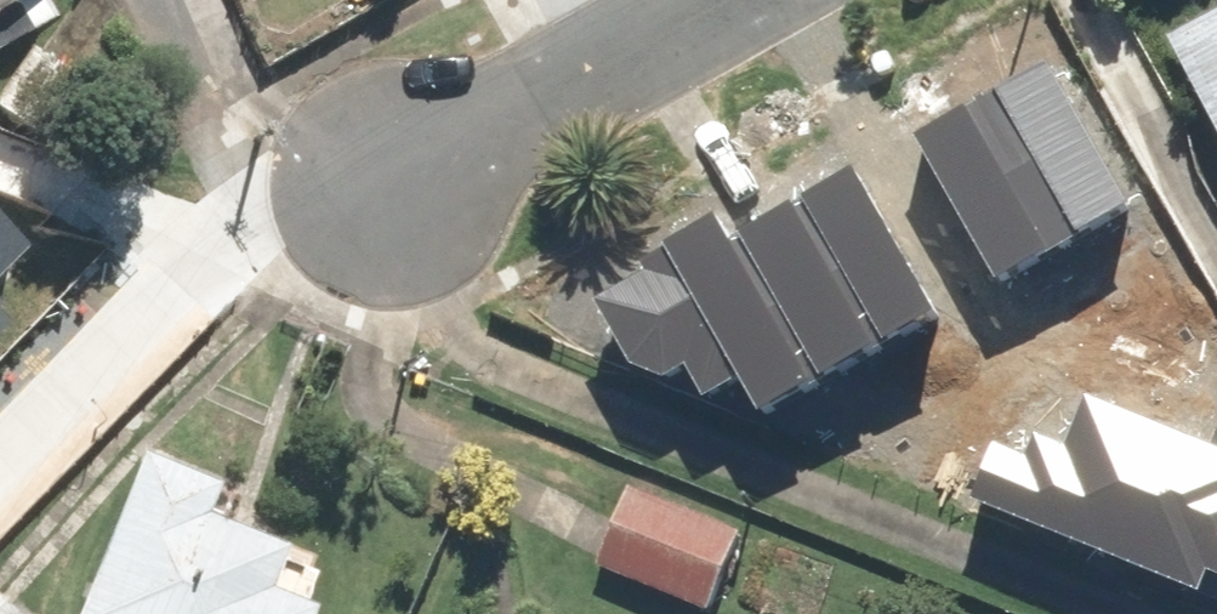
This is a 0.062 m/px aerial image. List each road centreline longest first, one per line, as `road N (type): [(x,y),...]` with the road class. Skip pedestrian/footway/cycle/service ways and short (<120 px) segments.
road 1 (residential): [(324,170),(191,254),(139,212),(0,151)]
road 2 (residential): [(324,170),(647,0)]

